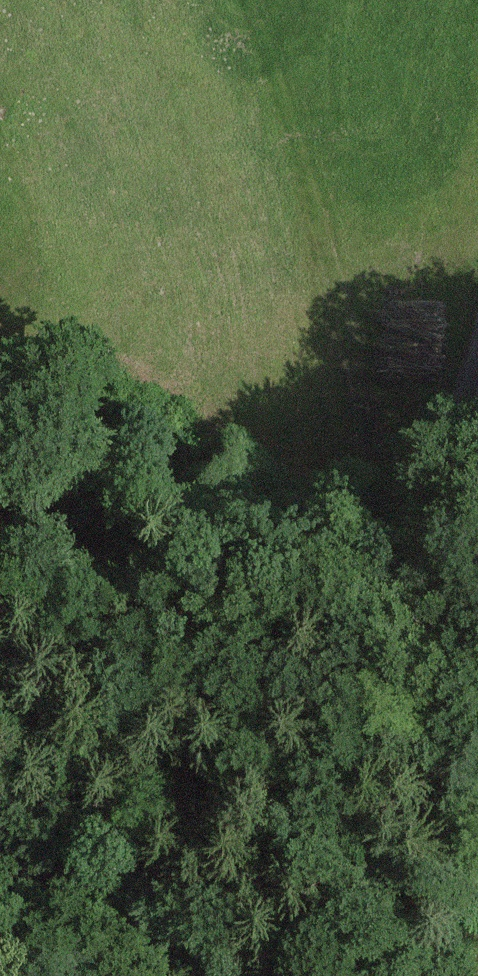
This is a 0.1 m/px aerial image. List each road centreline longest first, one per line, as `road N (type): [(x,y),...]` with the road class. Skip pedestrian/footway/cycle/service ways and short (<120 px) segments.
road 1 (unclassified): [(477,372),(418,558),(453,935)]
road 2 (track): [(477,326),(382,408),(273,197),(255,0)]
road 3 (track): [(203,975),(0,847)]

